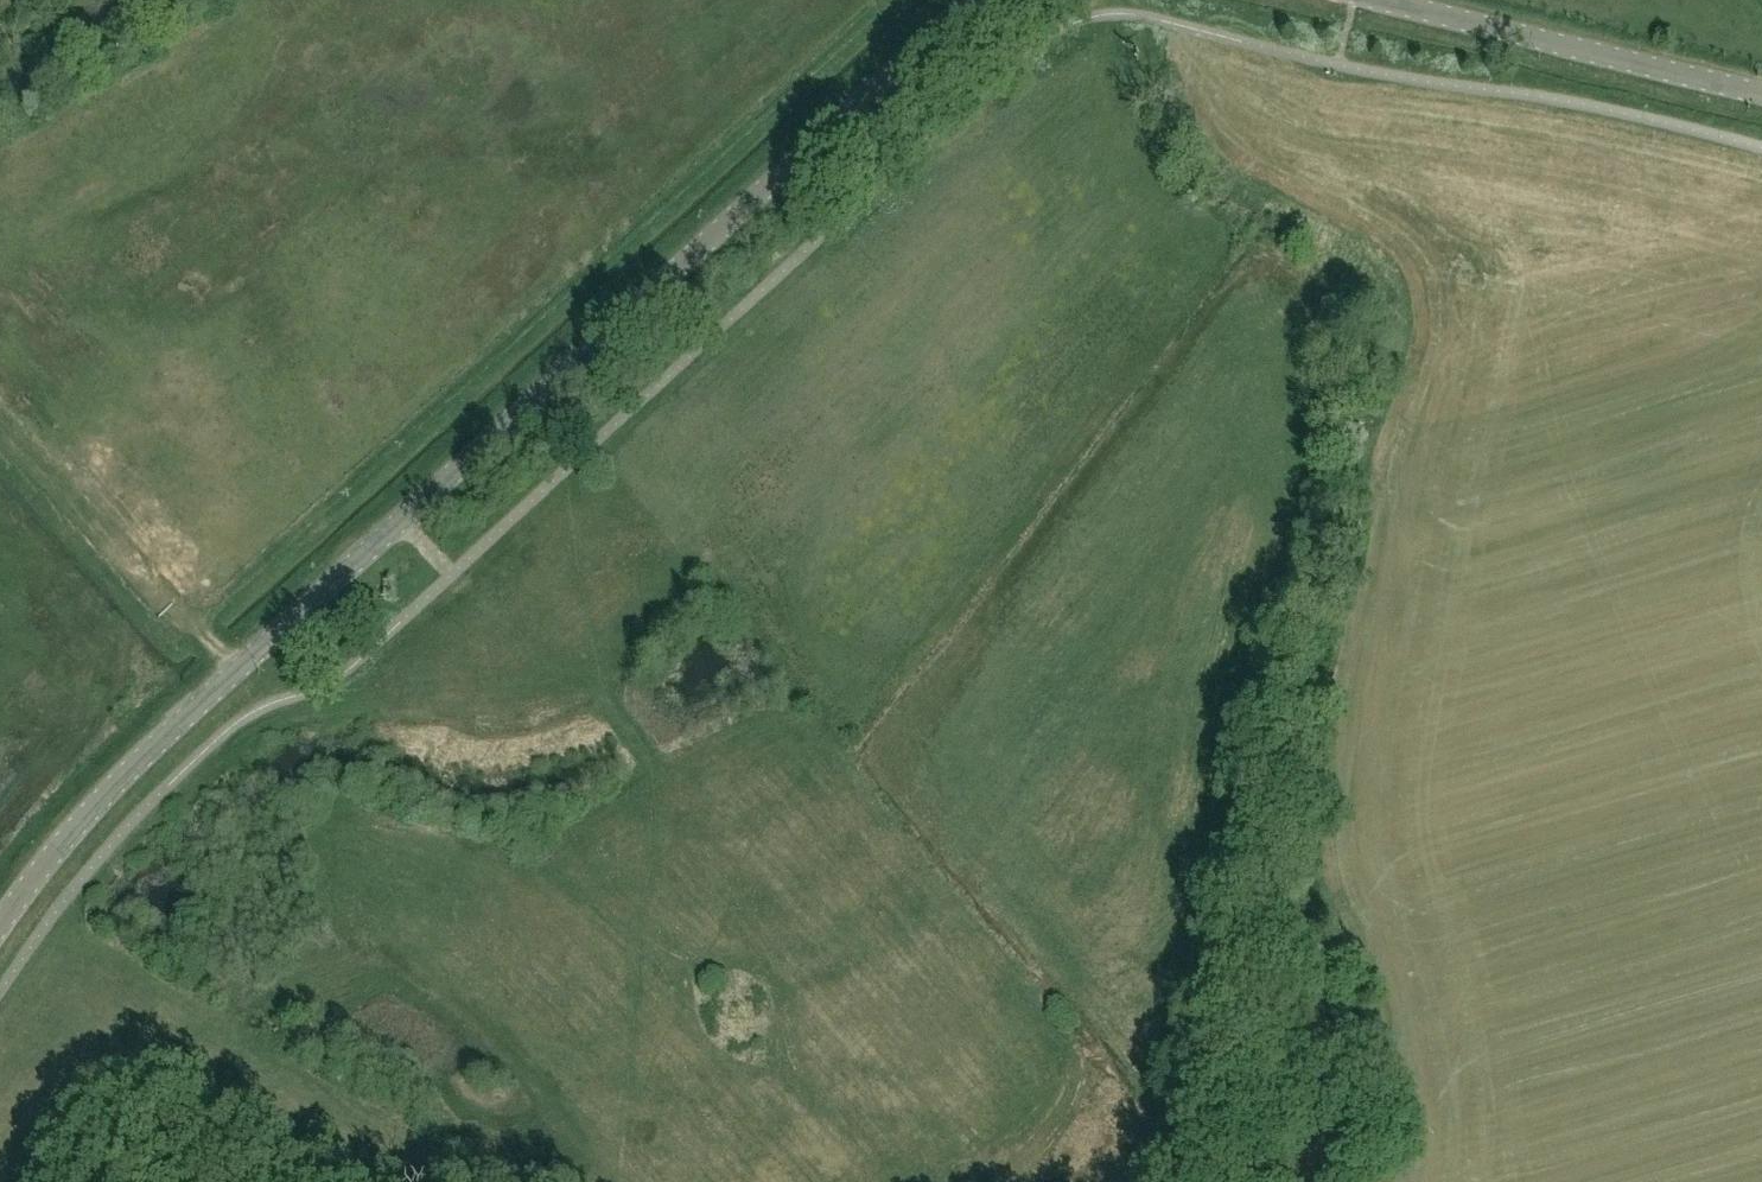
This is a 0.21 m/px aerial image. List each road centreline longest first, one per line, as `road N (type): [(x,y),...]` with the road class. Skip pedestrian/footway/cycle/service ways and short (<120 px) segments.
road 1 (tertiary): [(0,930),(52,853),(136,762),(646,316),(985,0)]
road 2 (tertiary): [(1761,94),(1357,0)]

